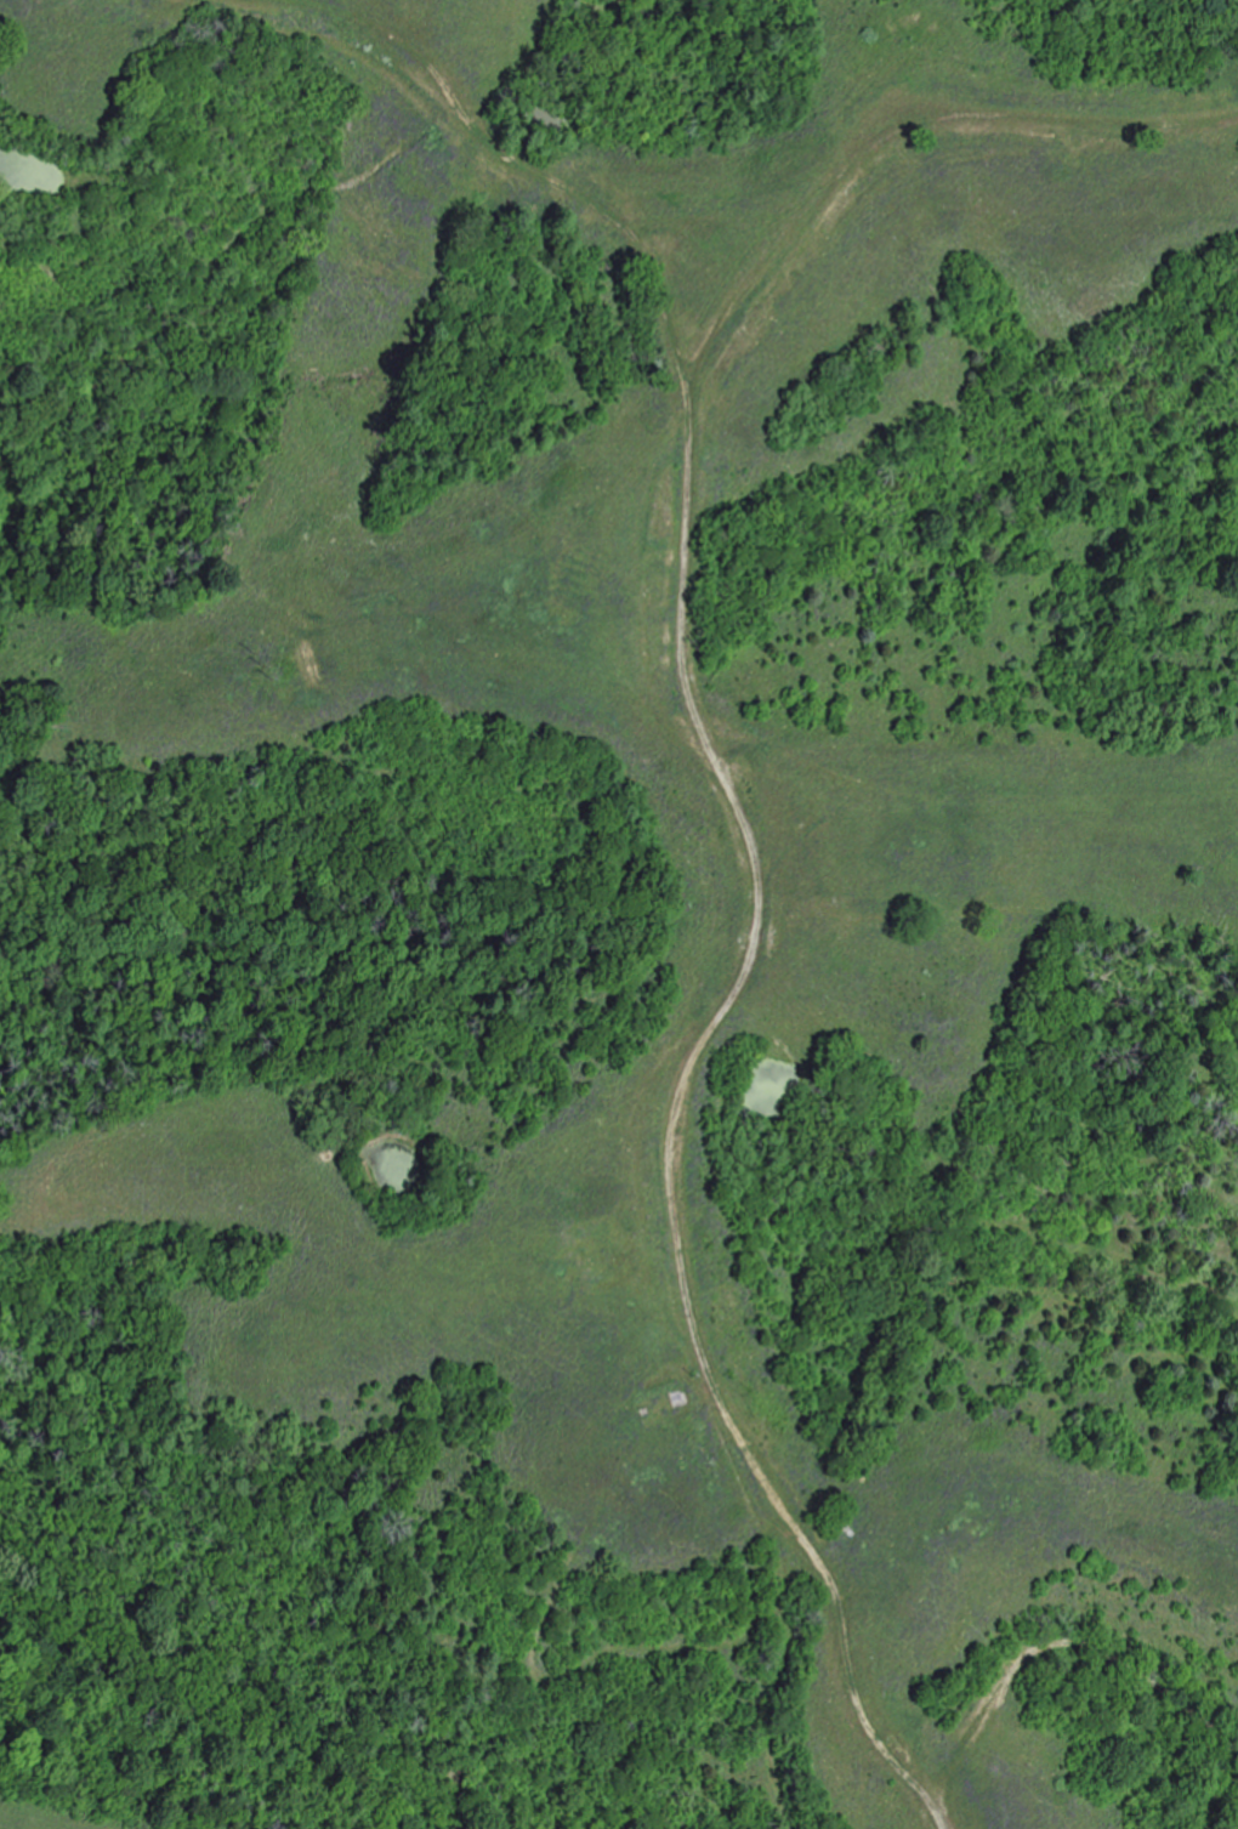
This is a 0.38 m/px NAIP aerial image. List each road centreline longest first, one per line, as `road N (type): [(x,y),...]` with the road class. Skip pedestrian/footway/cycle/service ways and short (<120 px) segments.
road 1 (track): [(954,1828),(878,1744),(862,1715),(836,1585),(774,1511),(711,1368),(692,1291),(675,1159),(677,1102),(740,994),(763,931),(763,871),(687,692),(677,609),(699,401),(719,346),(873,149),(953,119),(990,115),(1171,129),(1237,120)]

